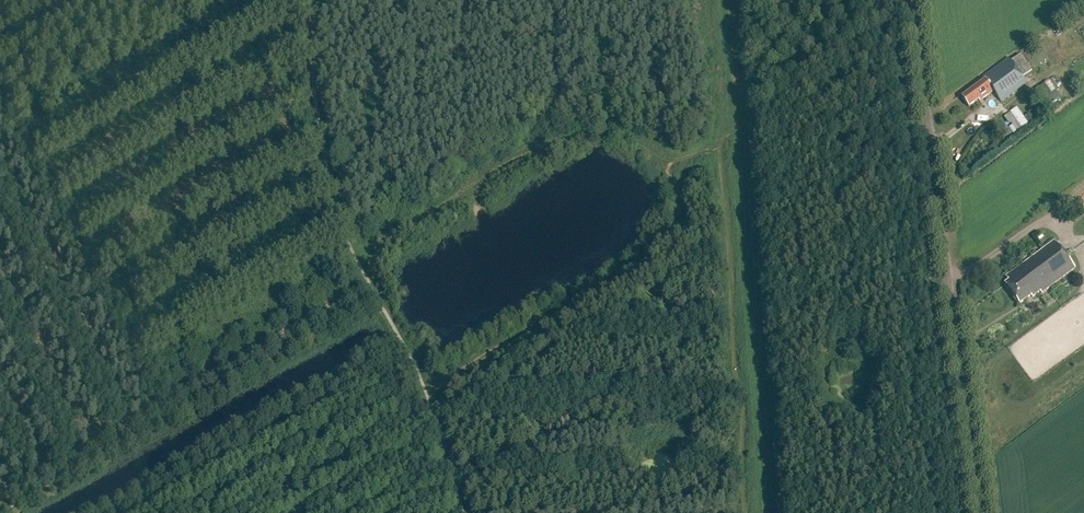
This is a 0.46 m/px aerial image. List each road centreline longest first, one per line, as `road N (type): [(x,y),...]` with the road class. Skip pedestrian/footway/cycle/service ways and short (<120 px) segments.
road 1 (unclassified): [(980,512),(913,0)]

